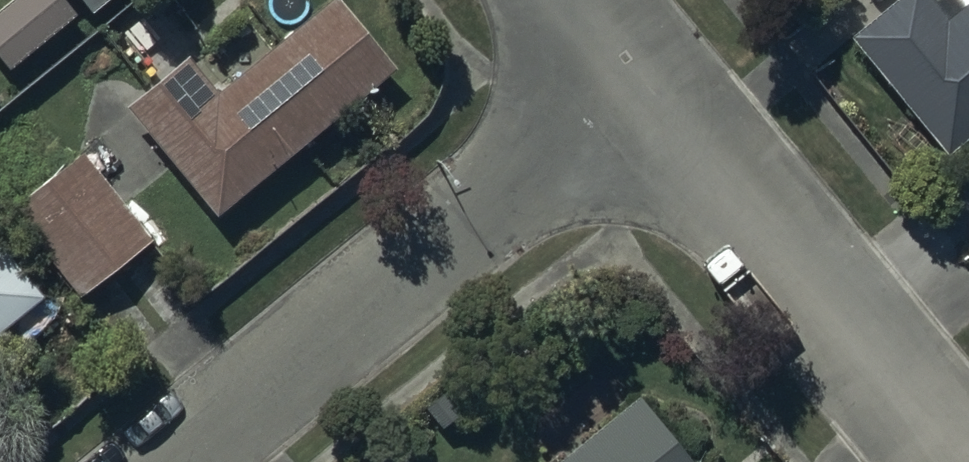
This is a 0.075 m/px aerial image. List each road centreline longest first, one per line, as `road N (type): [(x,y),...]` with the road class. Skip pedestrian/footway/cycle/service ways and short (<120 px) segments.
road 1 (residential): [(176,461),(658,64)]
road 2 (residential): [(658,64),(968,422)]

